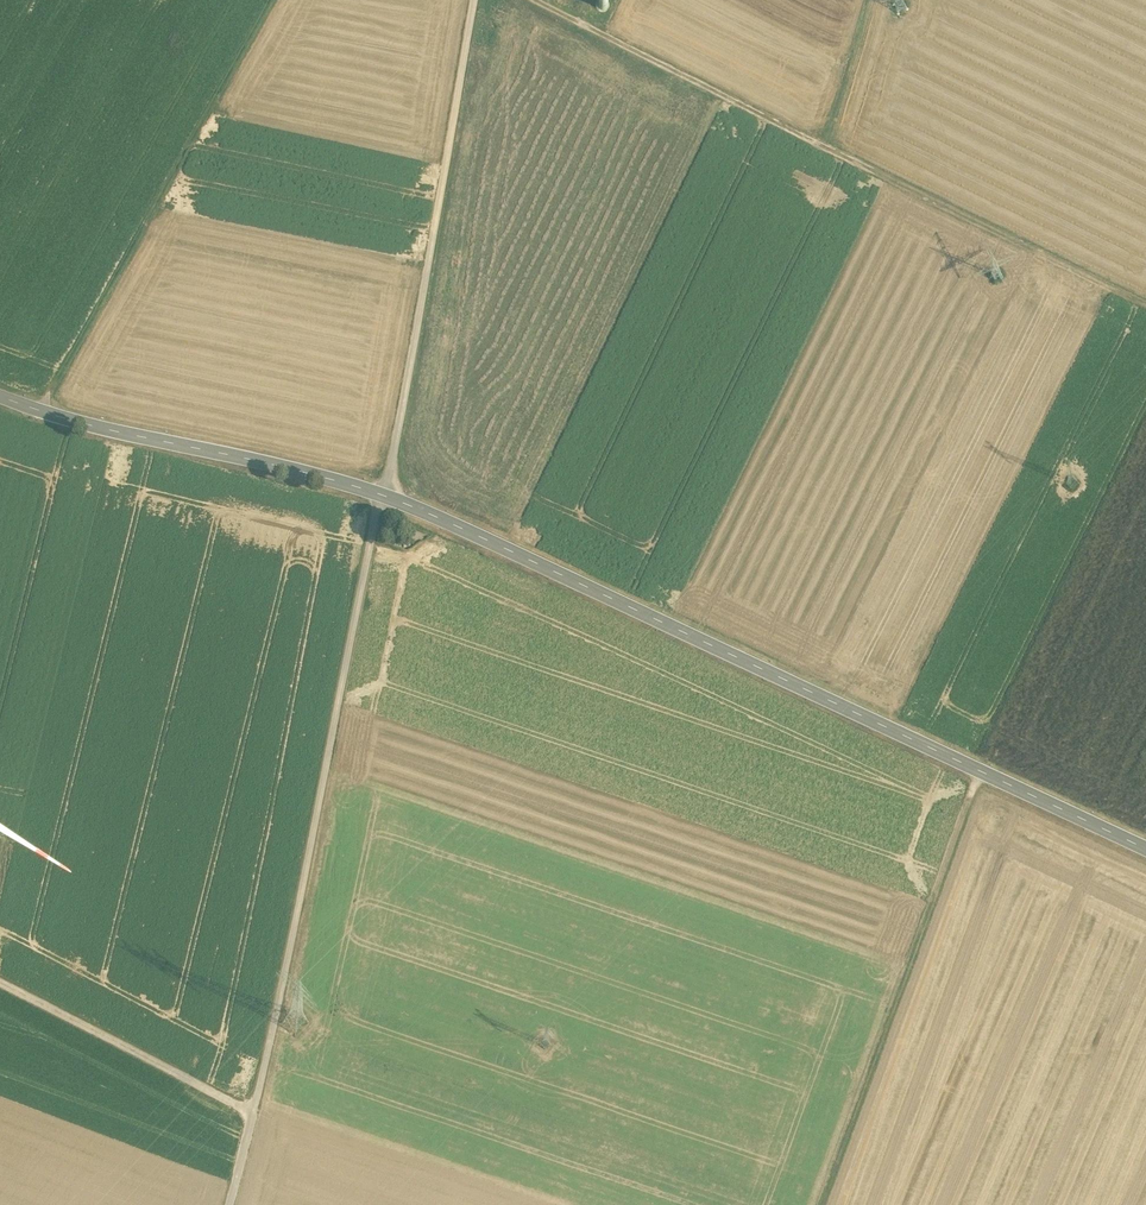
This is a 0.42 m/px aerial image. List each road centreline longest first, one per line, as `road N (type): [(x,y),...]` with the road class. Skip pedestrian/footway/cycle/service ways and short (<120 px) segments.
road 1 (secondary): [(1145,855),(389,501),(50,420),(0,399)]
road 2 (track): [(474,0),(389,501),(264,1122),(236,1204)]
road 3 (track): [(283,0),(50,420)]
road 4 (track): [(978,776),(820,1204)]
road 5 (track): [(533,0),(898,186)]
road 6 (track): [(0,984),(264,1122)]
road 7 (track): [(1145,309),(898,186)]

